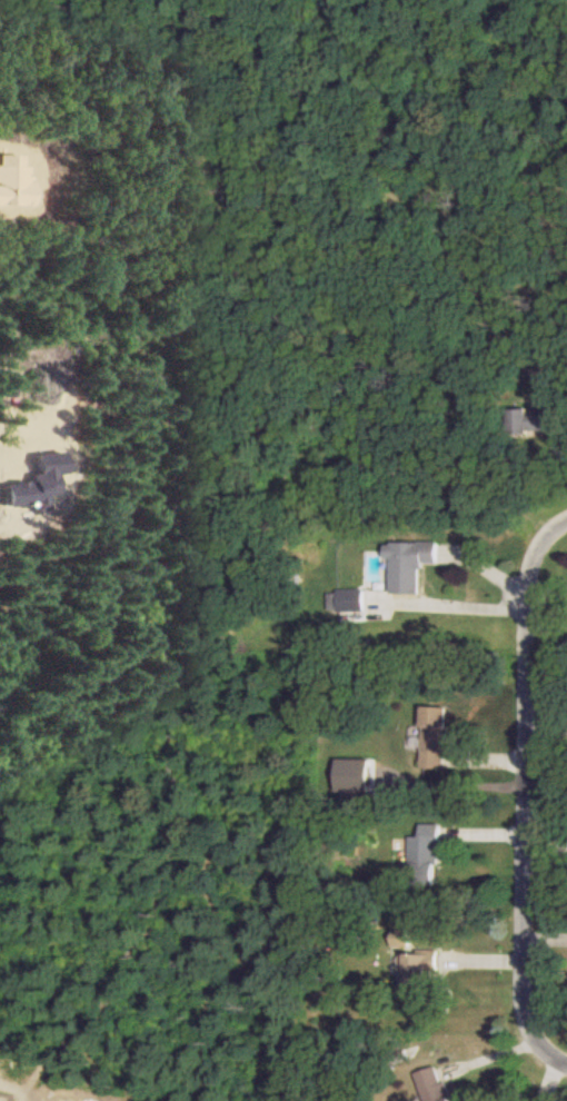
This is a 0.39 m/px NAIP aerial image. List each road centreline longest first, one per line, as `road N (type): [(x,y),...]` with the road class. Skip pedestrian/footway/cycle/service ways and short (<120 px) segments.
road 1 (residential): [(547,1053),(524,1023),(526,577),(539,535)]

